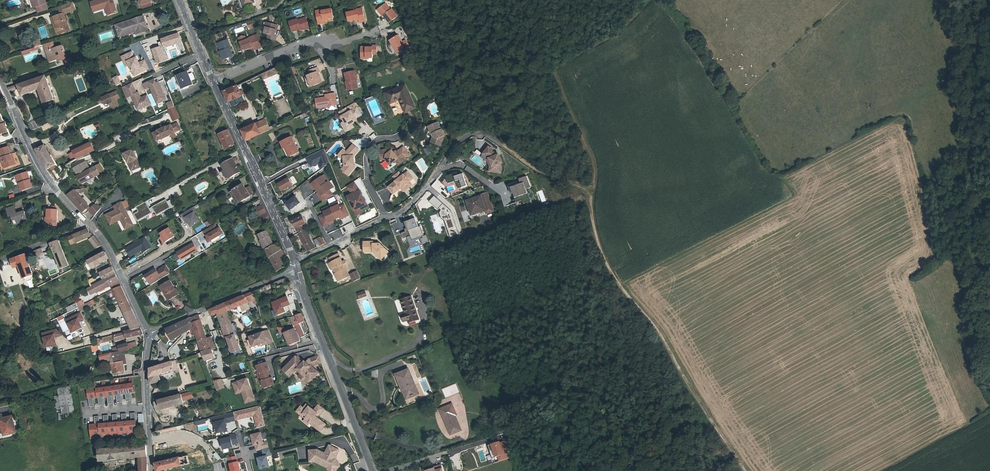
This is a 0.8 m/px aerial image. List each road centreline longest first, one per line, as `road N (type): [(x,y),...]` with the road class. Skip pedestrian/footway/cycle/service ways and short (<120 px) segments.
road 1 (track): [(477,132),(587,193),(604,259),(748,470)]
road 2 (residential): [(372,470),(294,272)]
road 3 (track): [(587,193),(587,149),(528,0)]
road 4 (residential): [(292,262),(217,79)]
road 5 (track): [(469,0),(482,77),(421,0)]
road 6 (tertiary): [(0,80),(39,169),(90,226)]
road 7 (residential): [(217,79),(321,39),(335,45),(375,32)]
road 8 (residential): [(149,333),(294,272)]
road 9 (tertiary): [(149,333),(150,470)]
road 10 (residential): [(385,218),(404,209),(455,145),(477,132)]
road 11 (tertiary): [(90,226),(149,333)]

